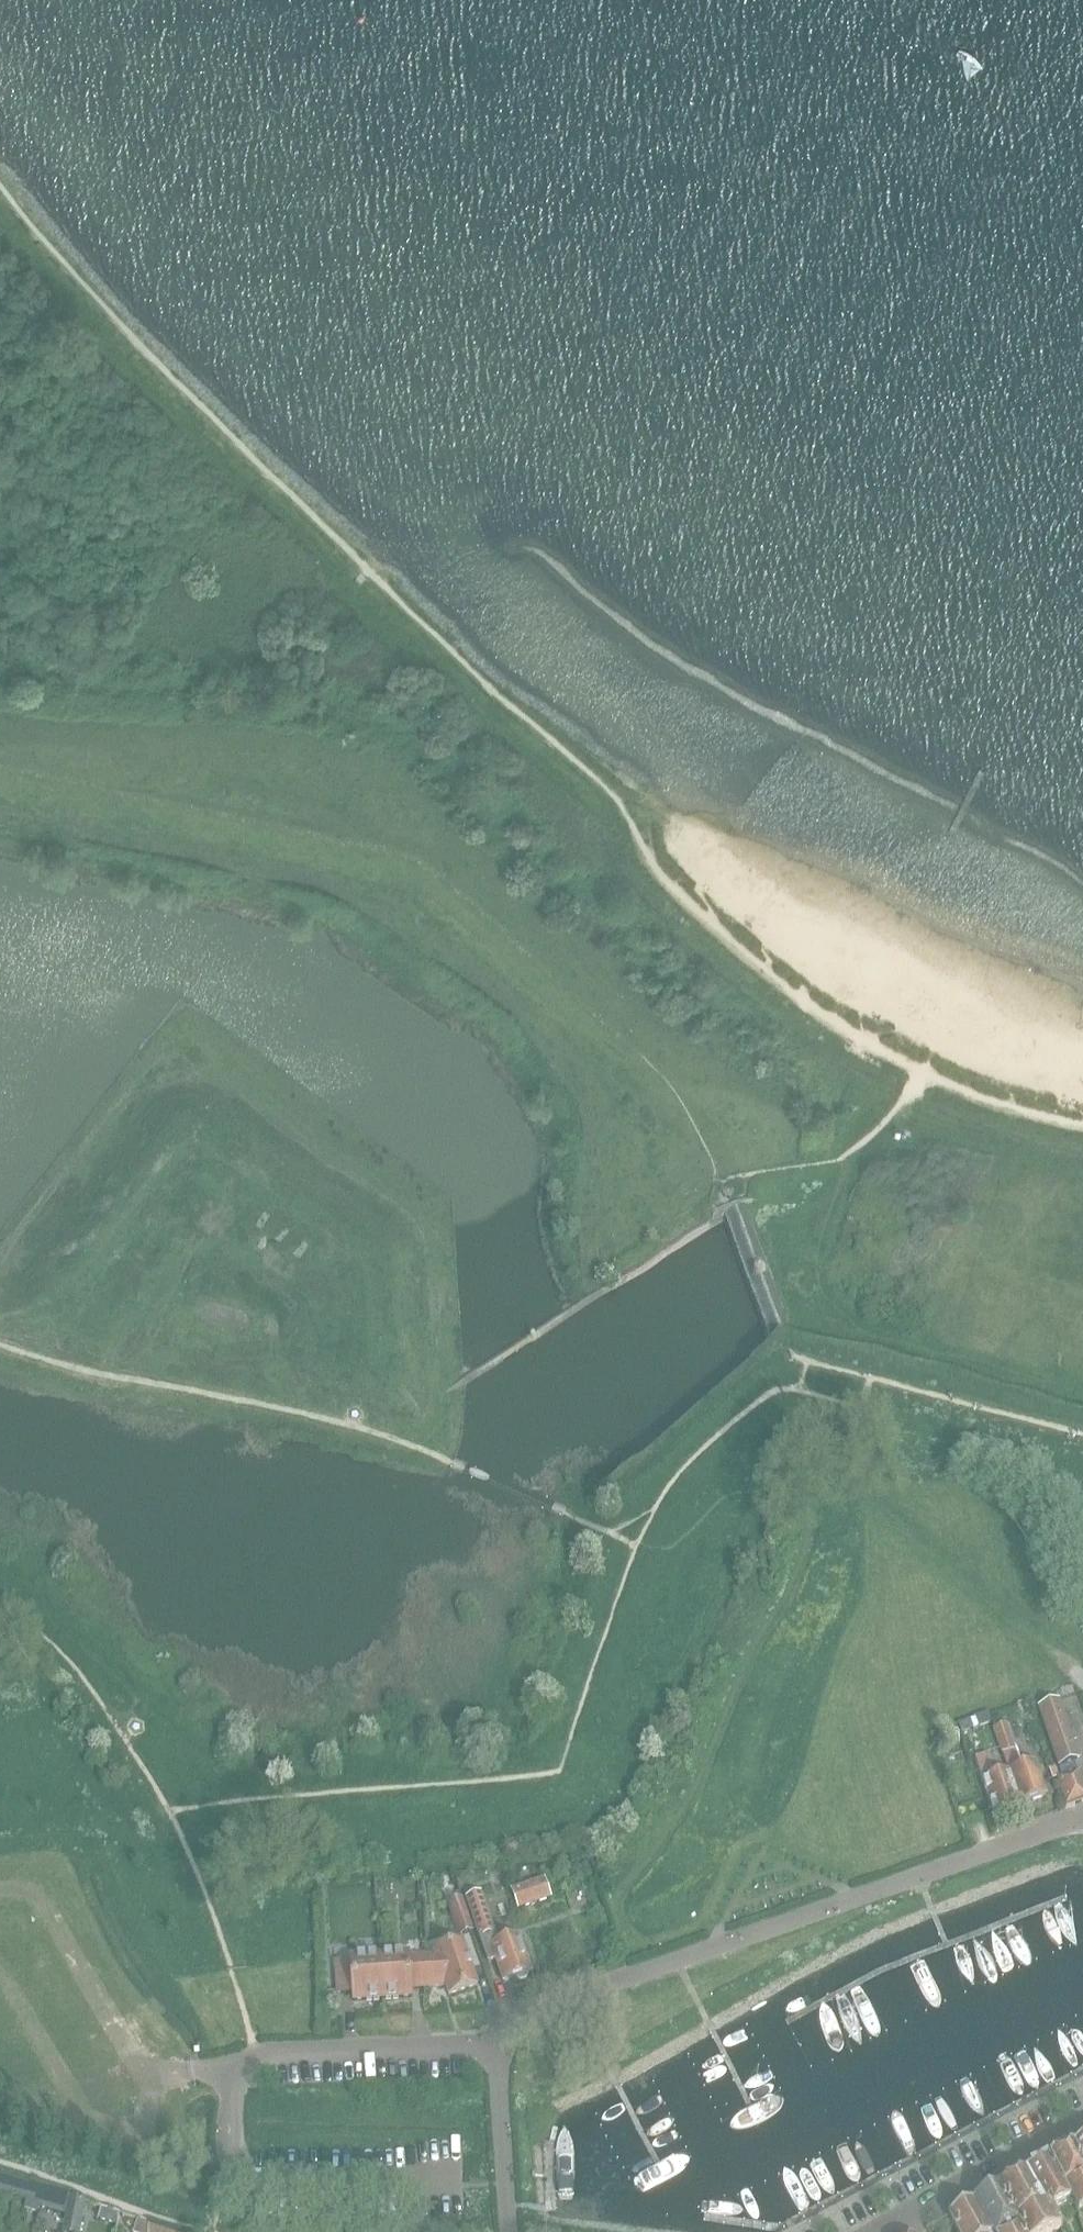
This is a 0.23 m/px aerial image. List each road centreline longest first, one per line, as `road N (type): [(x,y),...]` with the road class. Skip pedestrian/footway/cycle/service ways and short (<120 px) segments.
road 1 (residential): [(498,2044),(542,2009),(1082,1820)]
road 2 (residential): [(279,2051),(498,2044)]
road 3 (residential): [(911,2209),(1082,2121)]
road 4 (residential): [(508,2231),(498,2044)]

